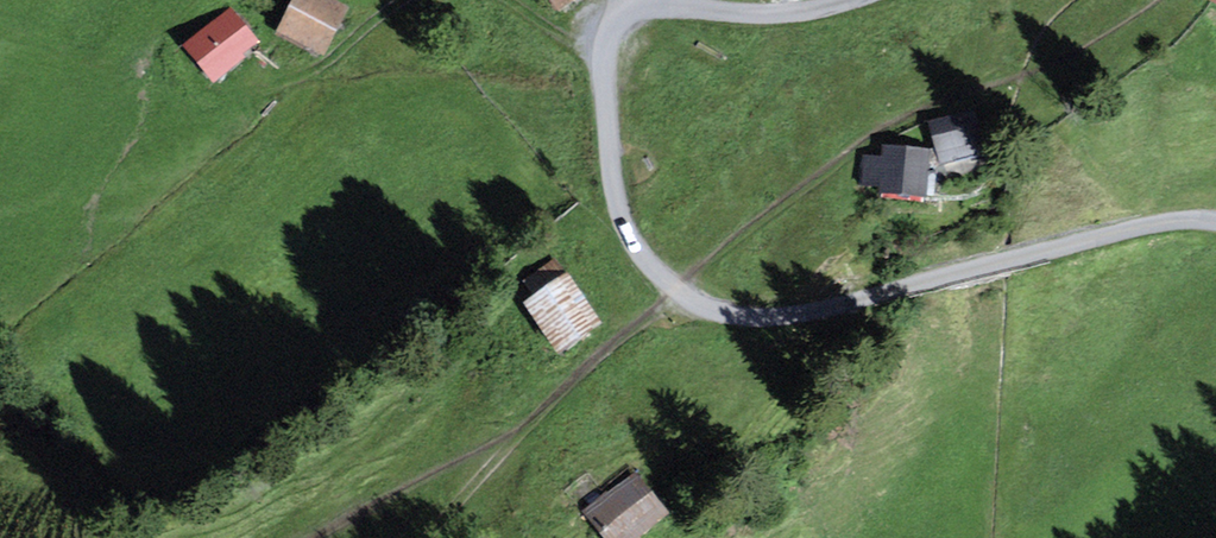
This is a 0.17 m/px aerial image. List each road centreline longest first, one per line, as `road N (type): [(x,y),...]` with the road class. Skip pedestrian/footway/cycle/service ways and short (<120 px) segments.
road 1 (unclassified): [(844,0),(753,15),(665,6),(633,12),(608,36),(602,59),(613,194),(629,234),(680,290),(717,309),(764,317),(841,305),(1154,223),(1215,223)]
road 2 (track): [(680,290),(412,537)]

